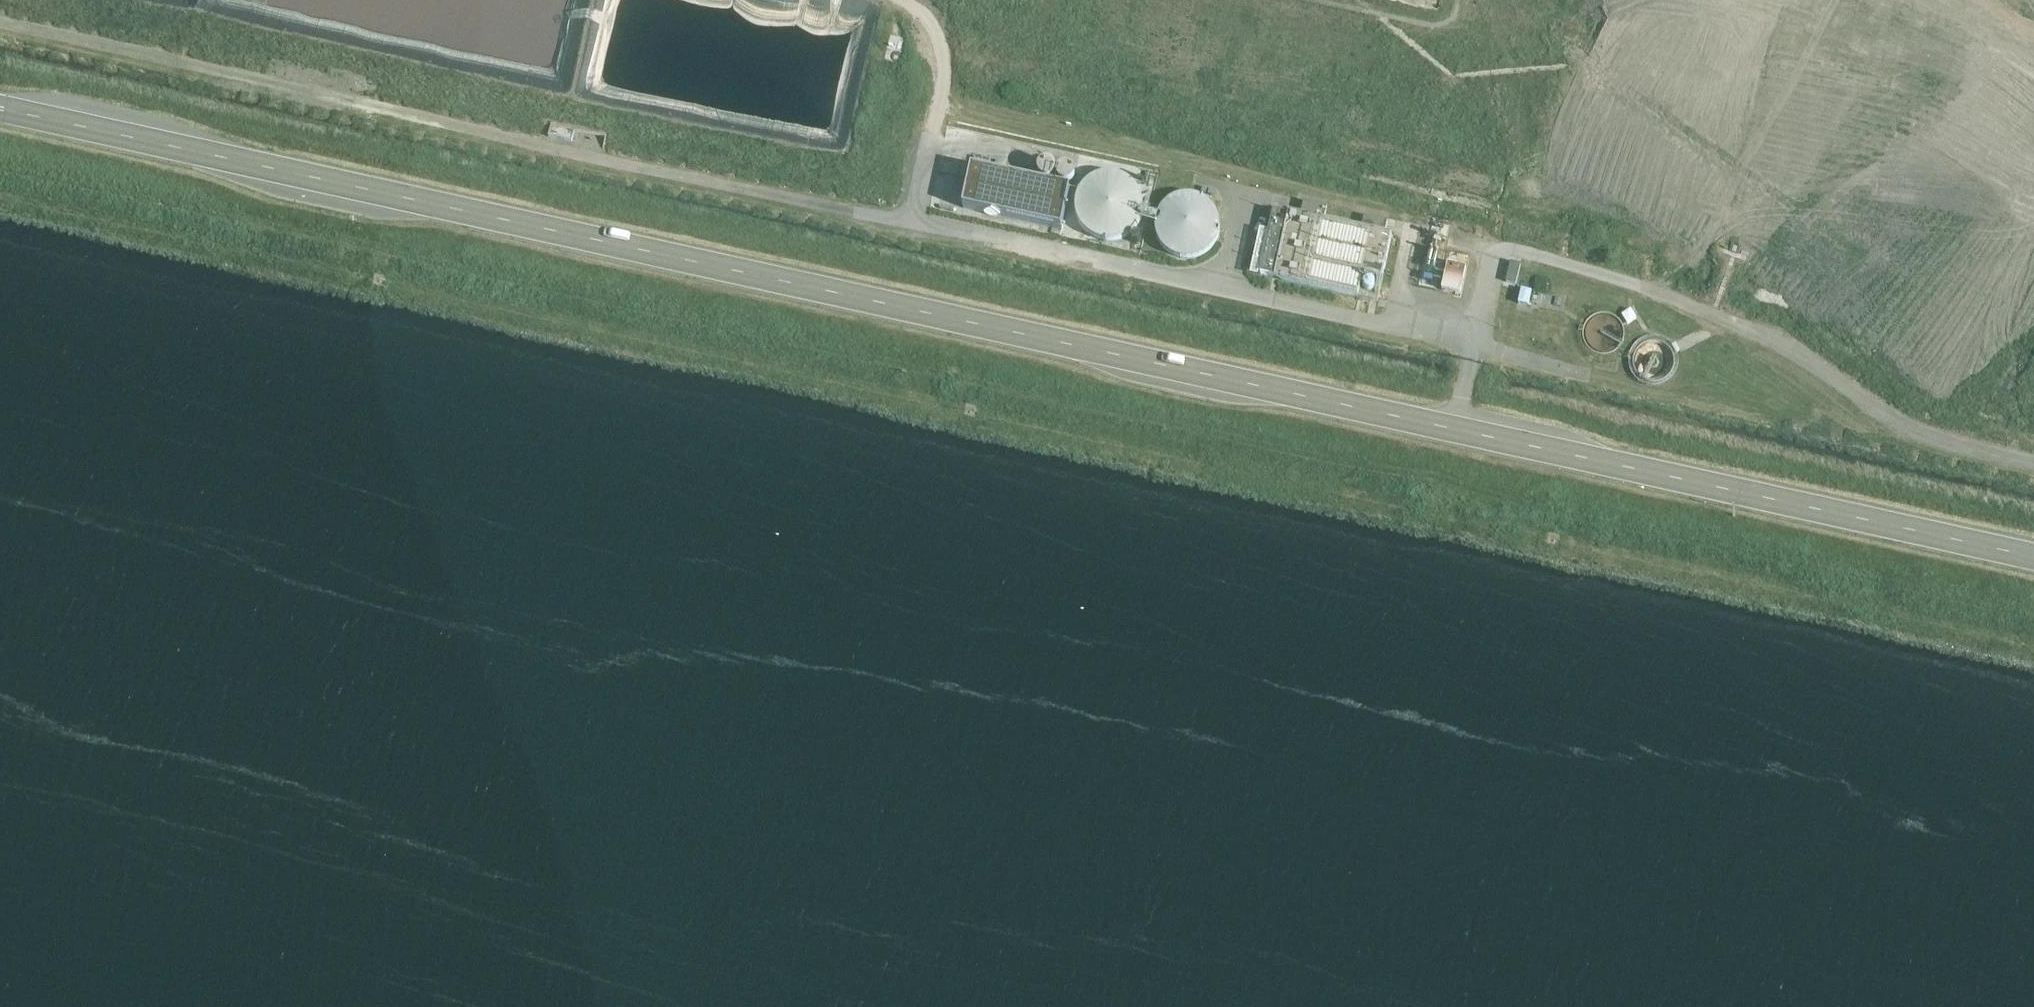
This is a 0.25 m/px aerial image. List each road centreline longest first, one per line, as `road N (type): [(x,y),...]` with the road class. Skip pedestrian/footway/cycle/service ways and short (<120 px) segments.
road 1 (primary): [(2033,557),(0,110)]

